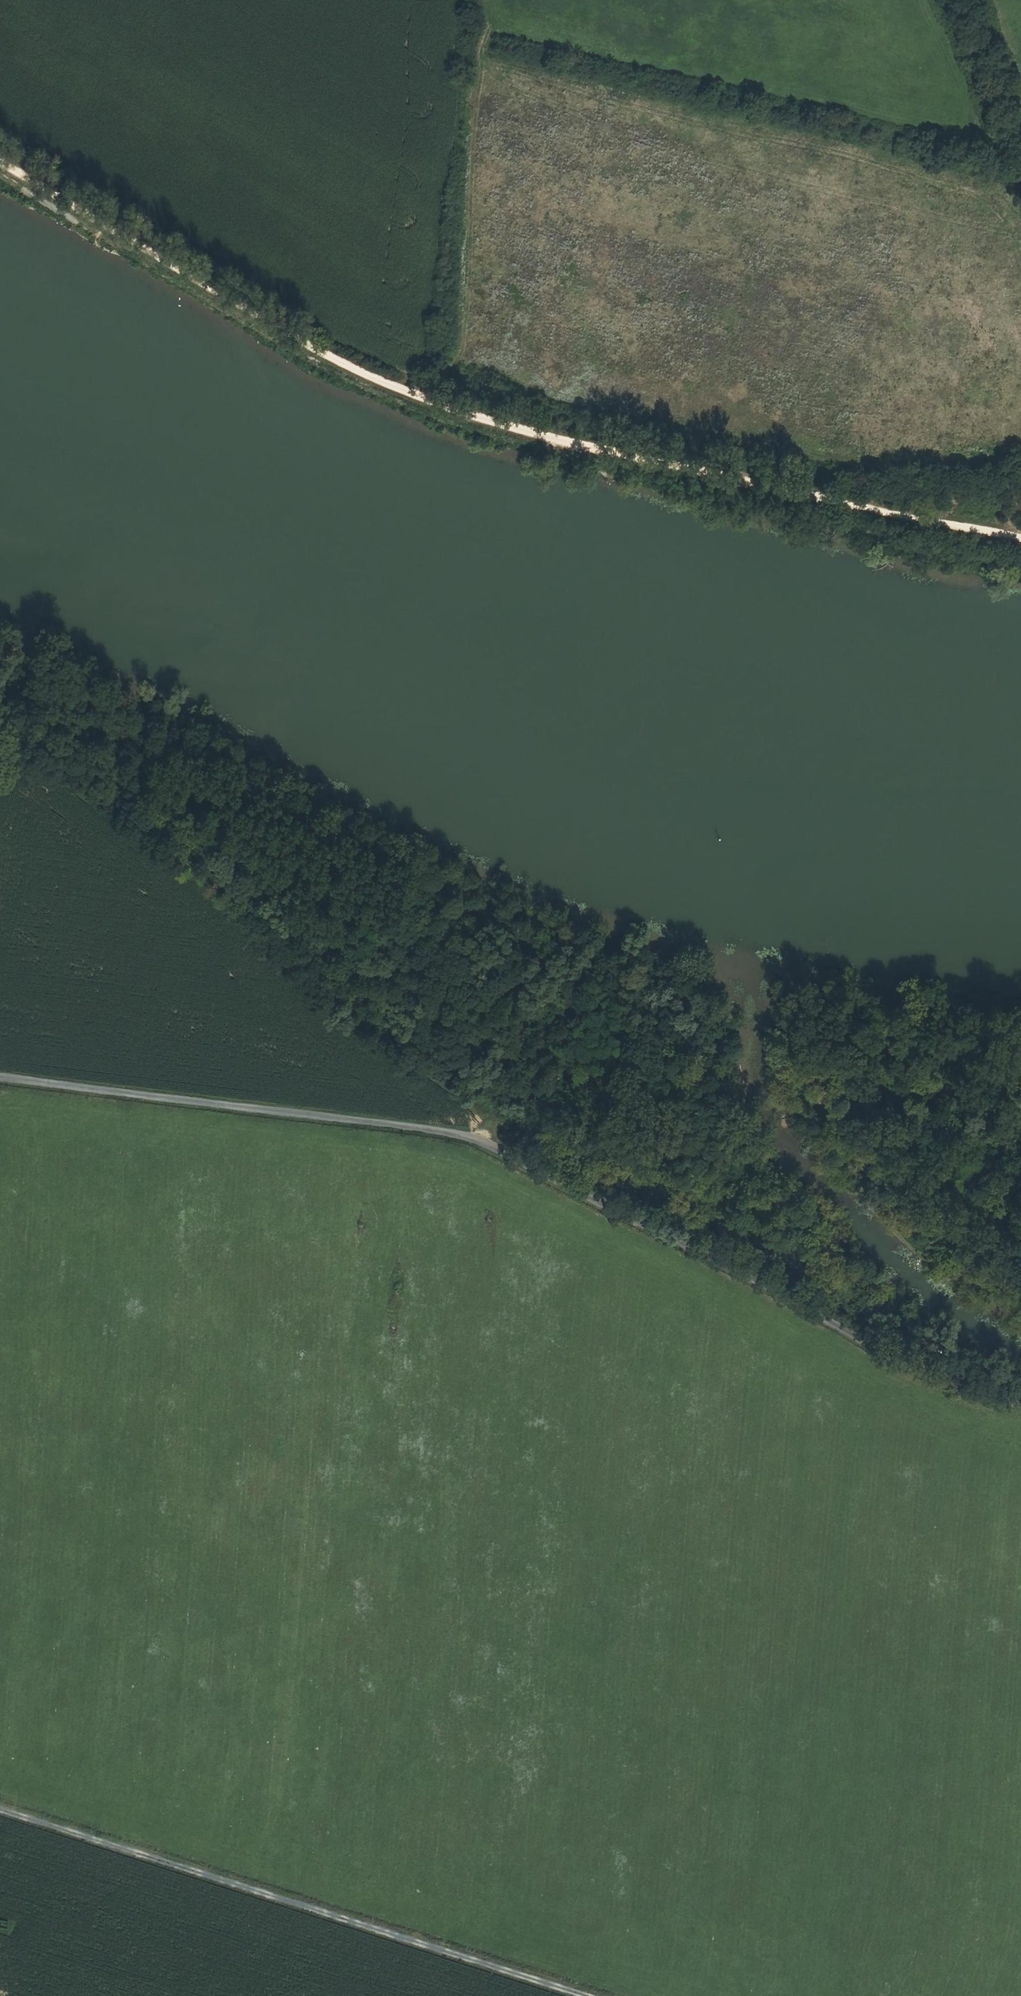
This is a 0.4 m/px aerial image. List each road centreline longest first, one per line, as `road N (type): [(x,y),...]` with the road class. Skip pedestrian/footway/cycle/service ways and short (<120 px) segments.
road 1 (track): [(1020,1400),(969,1394),(452,1133),(0,1077)]
road 2 (track): [(0,1808),(590,1995)]

